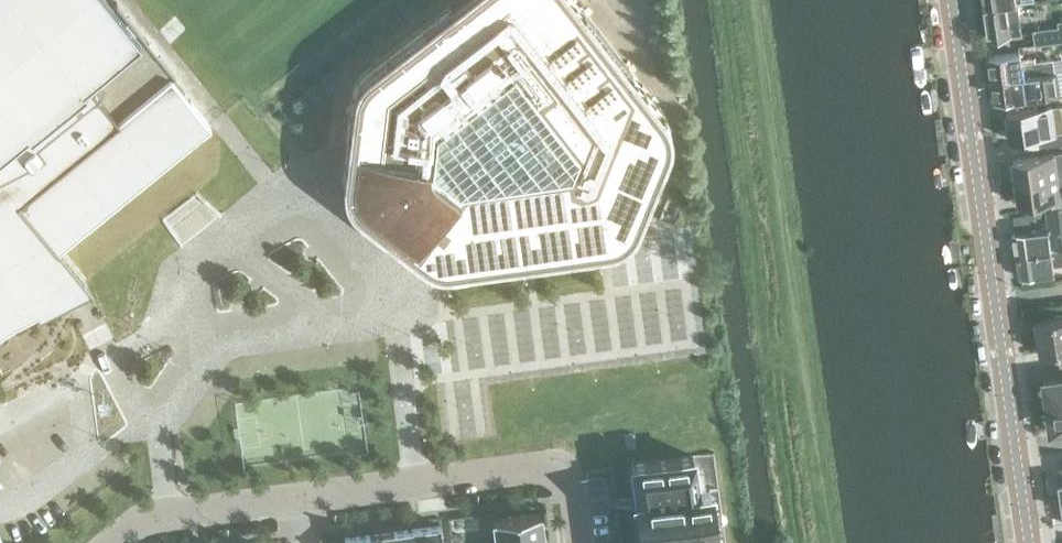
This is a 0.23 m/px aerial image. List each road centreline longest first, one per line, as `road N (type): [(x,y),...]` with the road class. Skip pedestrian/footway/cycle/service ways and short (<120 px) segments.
road 1 (tertiary): [(1028,542),(953,0)]
road 2 (residential): [(576,542),(566,465),(150,517),(111,542)]

